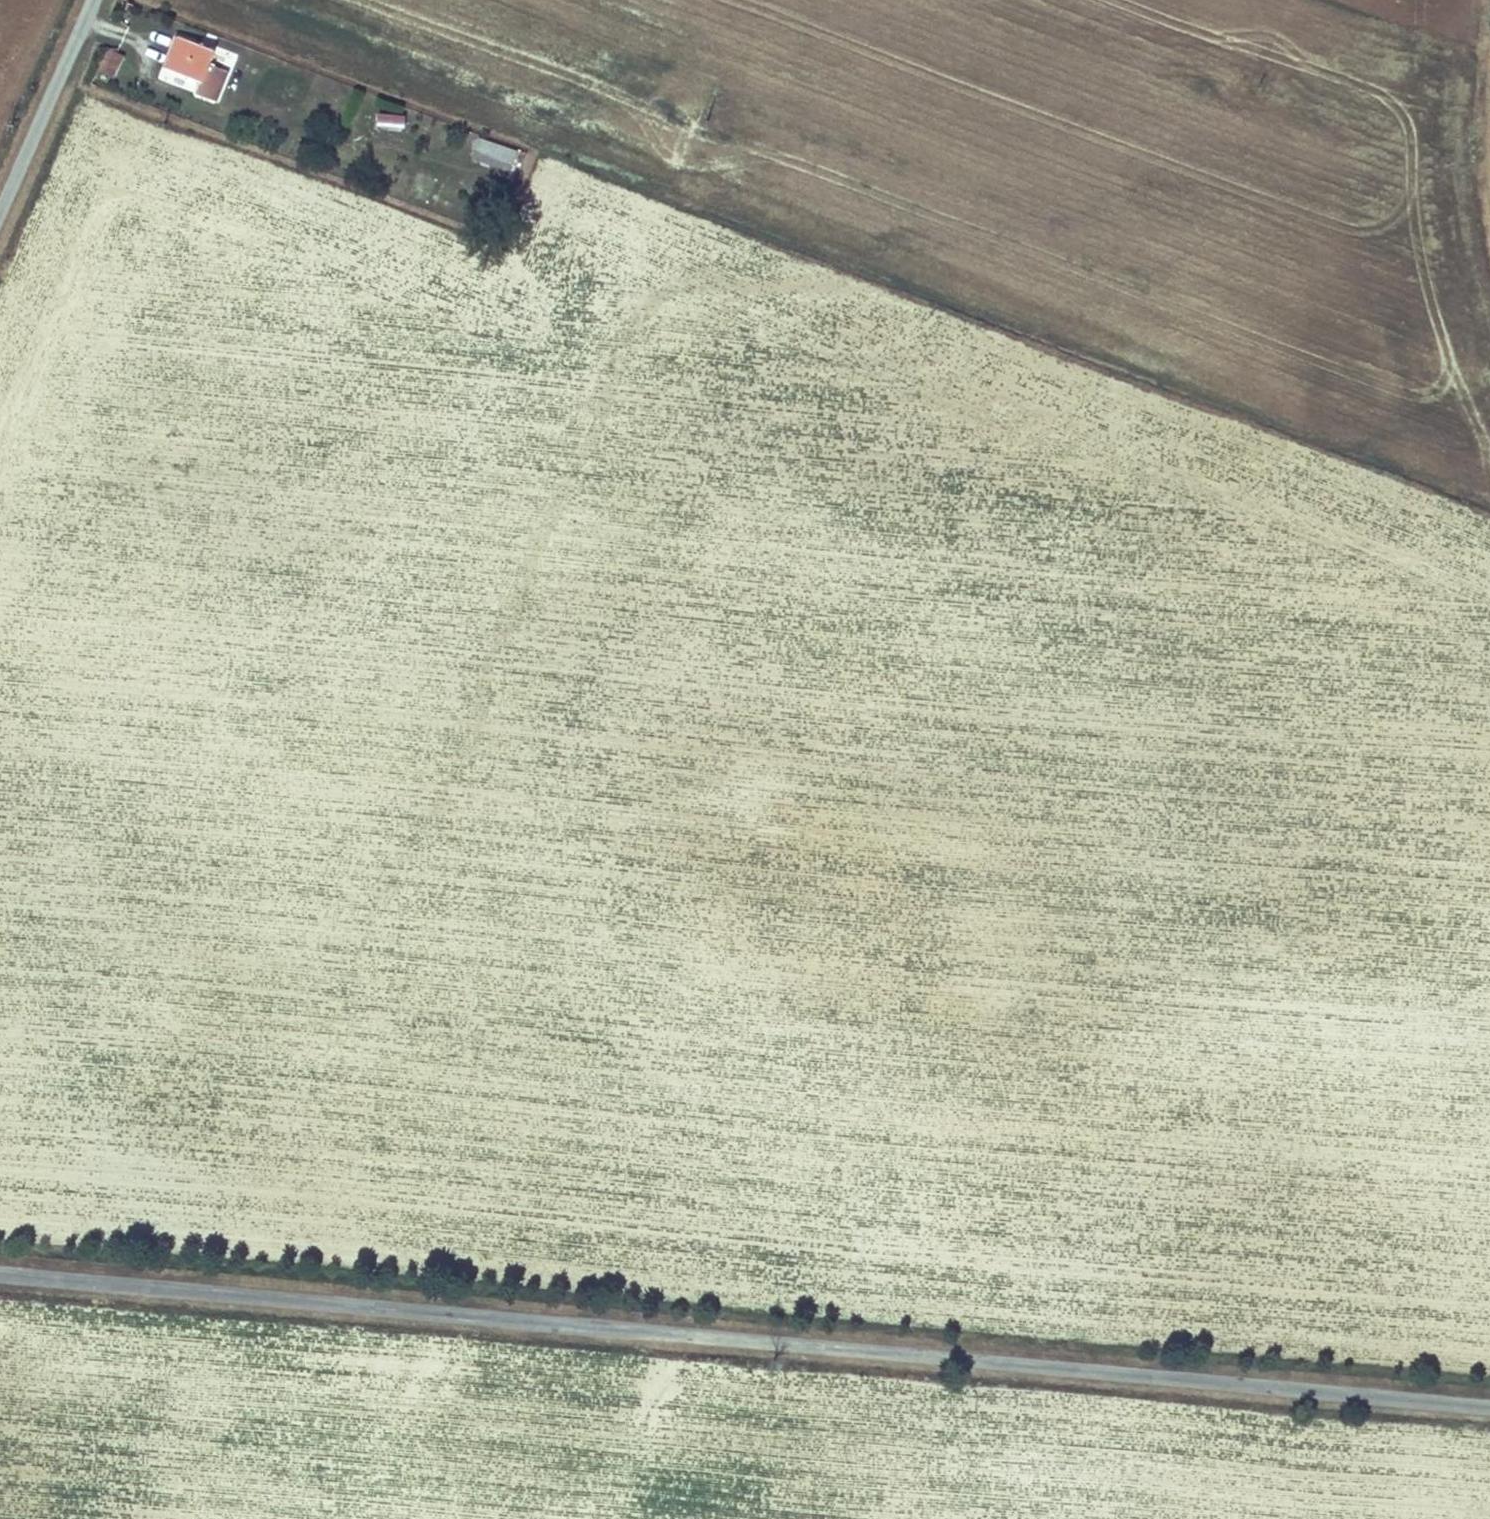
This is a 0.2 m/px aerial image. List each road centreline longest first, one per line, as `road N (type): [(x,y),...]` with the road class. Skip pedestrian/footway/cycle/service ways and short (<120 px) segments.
road 1 (unclassified): [(1489,1405),(0,1272)]
road 2 (unclassified): [(0,215),(93,0)]

